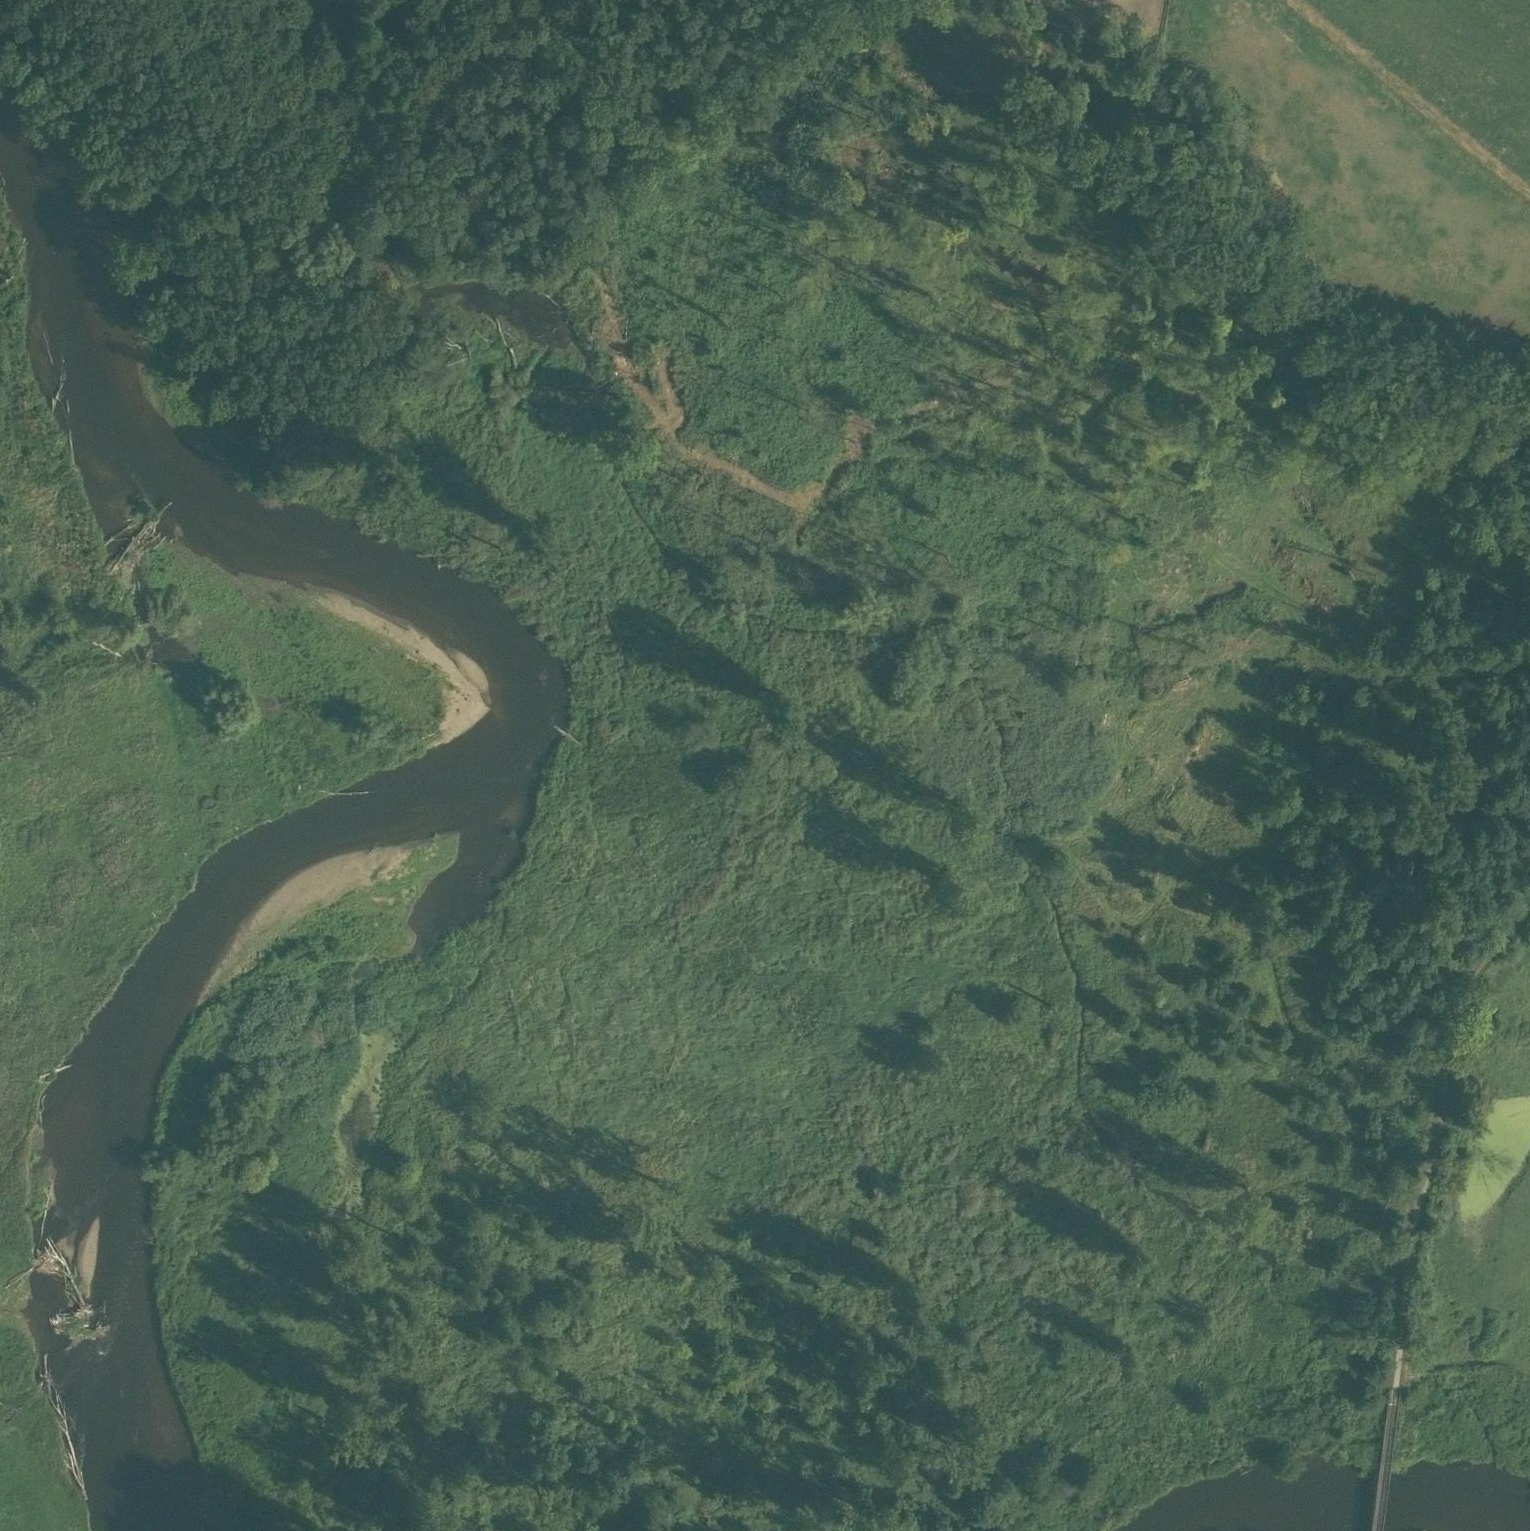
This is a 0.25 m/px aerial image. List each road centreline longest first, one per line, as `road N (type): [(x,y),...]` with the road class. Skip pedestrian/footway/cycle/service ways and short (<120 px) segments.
road 1 (track): [(1378,1530),(1409,1255),(1453,1037),(1481,963),(1529,908)]

